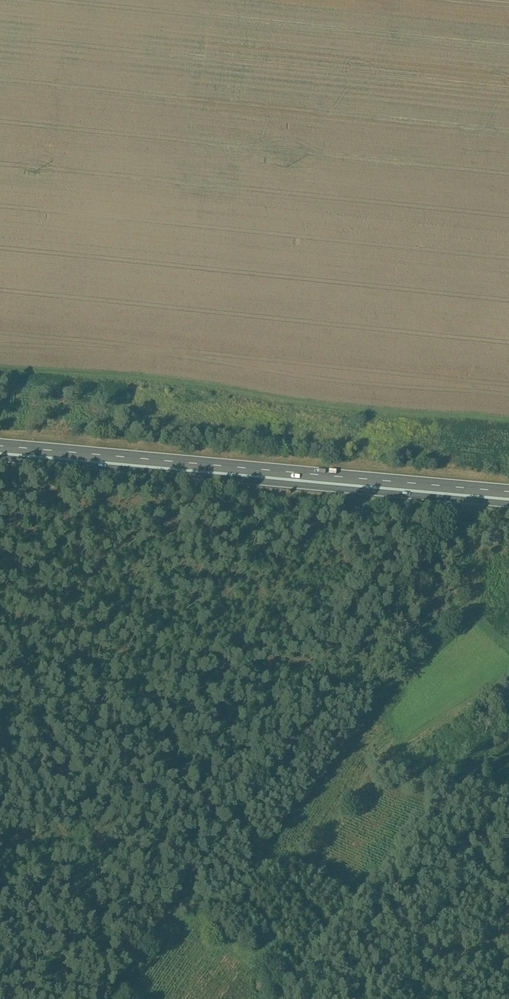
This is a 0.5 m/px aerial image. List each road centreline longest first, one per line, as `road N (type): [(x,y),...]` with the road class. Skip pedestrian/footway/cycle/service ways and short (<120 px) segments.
road 1 (trunk): [(0,459),(508,507)]
road 2 (trunk): [(508,492),(0,445)]

